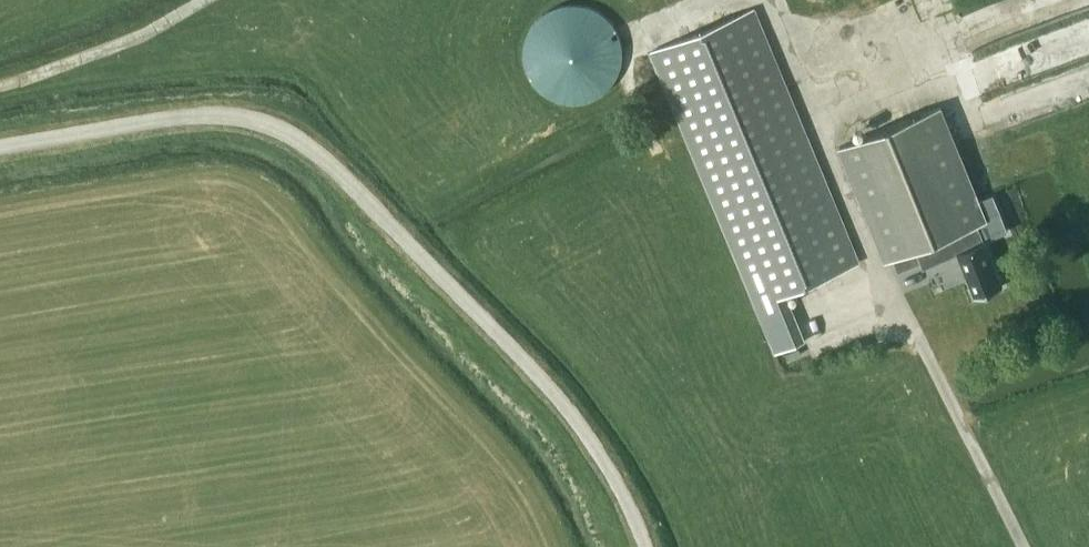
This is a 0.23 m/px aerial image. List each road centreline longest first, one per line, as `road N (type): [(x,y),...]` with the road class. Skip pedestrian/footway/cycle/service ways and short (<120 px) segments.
road 1 (unclassified): [(640,546),(580,437),(341,184),(282,135),(237,120),(183,121),(0,149)]
road 2 (track): [(209,0),(111,53),(0,89)]

